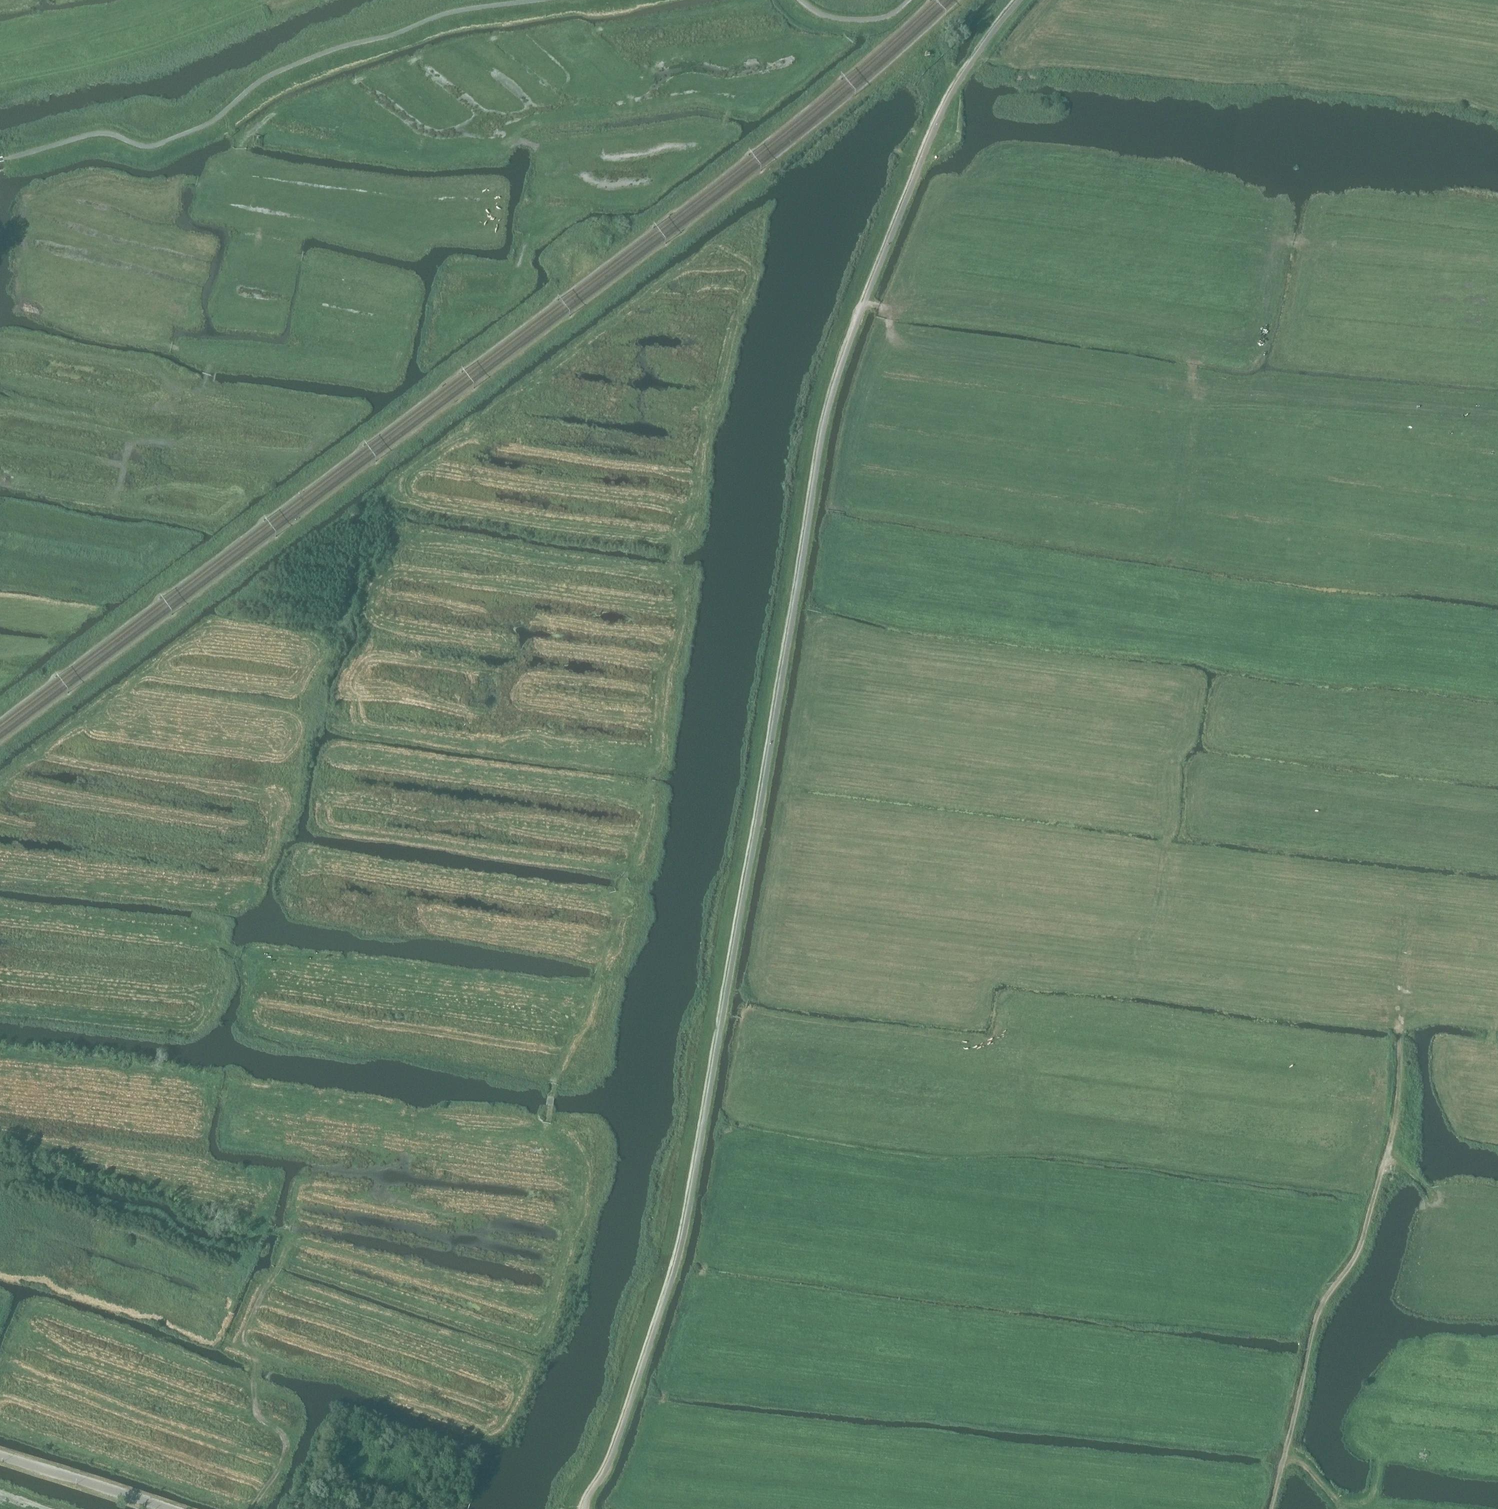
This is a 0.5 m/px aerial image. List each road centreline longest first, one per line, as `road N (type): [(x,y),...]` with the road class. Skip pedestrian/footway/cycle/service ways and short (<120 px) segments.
road 1 (track): [(252,1508),(284,1457),(282,1439),(252,1405),(257,1361),(243,1337),(292,1238),(518,1300),(553,1289),(581,1214),(583,1175),(578,1151),(549,1135),(549,1112),(626,889),(653,780),(662,666),(678,598),(676,538)]
road 2 (track): [(1269,1508),(1322,1303),(1358,1254),(1386,1154),(1399,1019)]
road 3 (tertiary): [(0,1456),(165,1508)]

